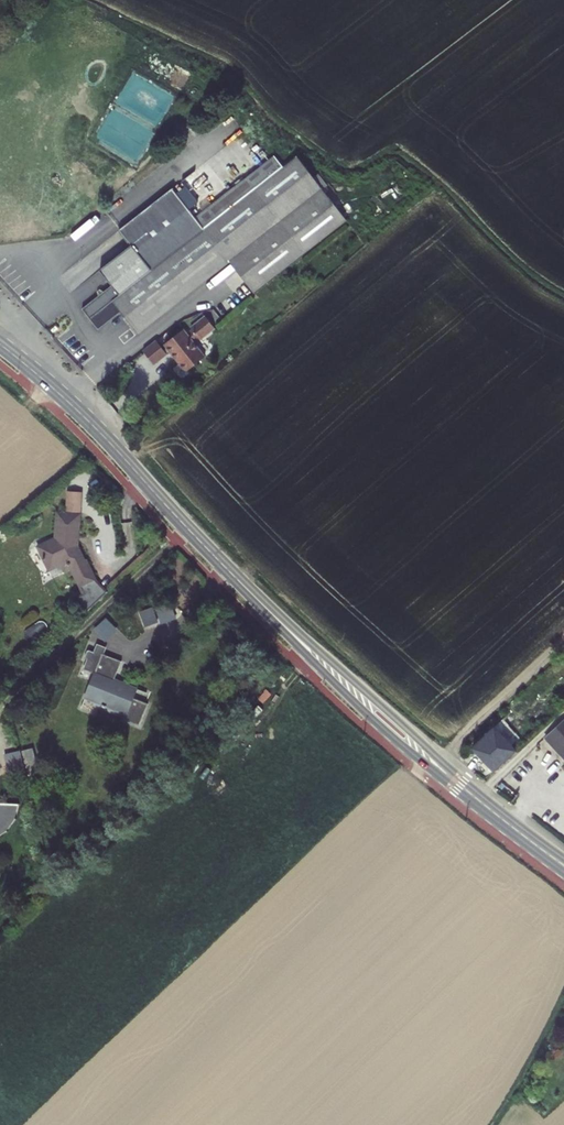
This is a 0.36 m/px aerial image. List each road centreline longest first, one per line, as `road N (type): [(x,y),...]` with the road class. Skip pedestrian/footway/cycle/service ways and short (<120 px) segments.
road 1 (secondary): [(264,604),(86,417),(0,343)]
road 2 (secondary): [(264,604),(377,723),(440,767)]
road 3 (secondary): [(440,767),(411,729),(264,604)]
road 4 (track): [(563,642),(440,767)]
road 5 (secondary): [(563,865),(440,767)]

